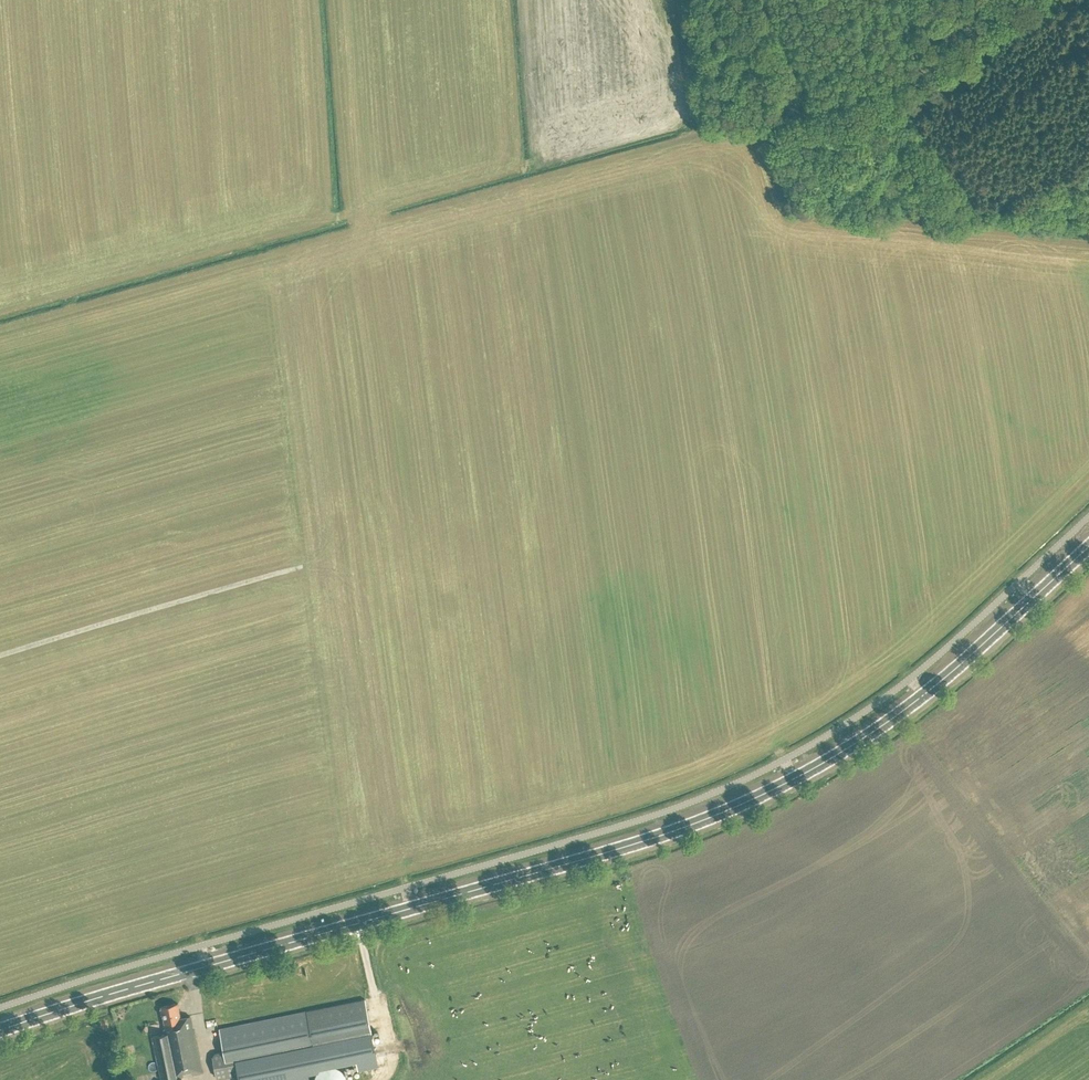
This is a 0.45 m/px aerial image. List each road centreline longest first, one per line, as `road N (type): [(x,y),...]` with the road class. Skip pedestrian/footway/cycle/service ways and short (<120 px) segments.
road 1 (primary): [(0,1028),(717,815),(816,767),(948,677),(1088,546)]
road 2 (track): [(752,0),(791,108),(968,47),(1029,0)]

